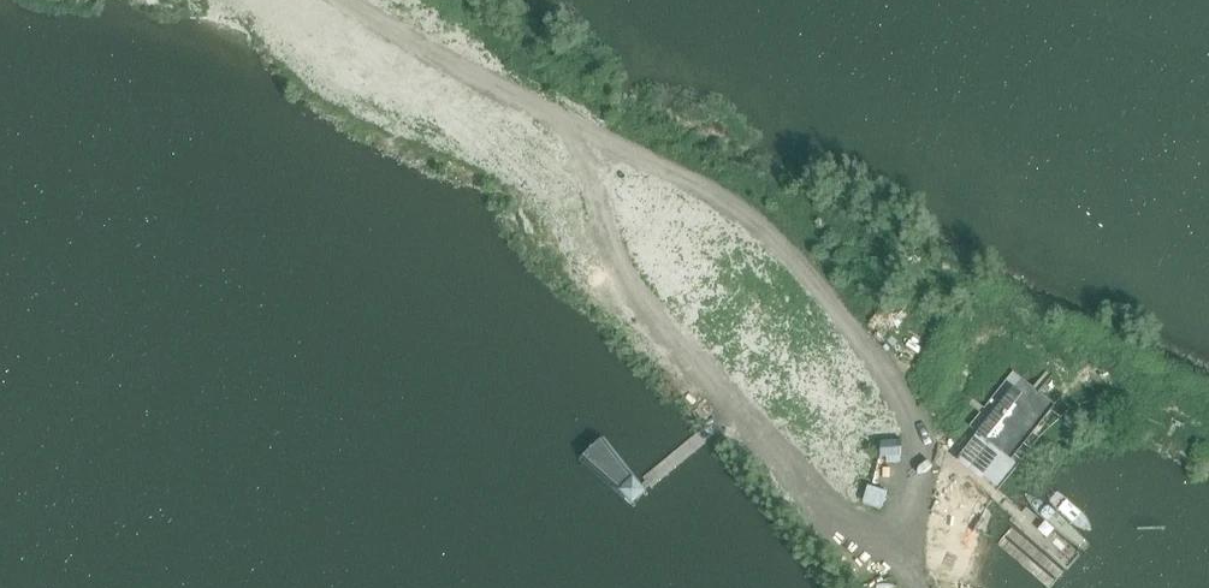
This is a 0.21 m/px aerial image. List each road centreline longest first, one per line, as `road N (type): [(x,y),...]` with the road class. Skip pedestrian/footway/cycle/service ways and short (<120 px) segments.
road 1 (track): [(576,132),(601,245),(629,306),(907,587)]

